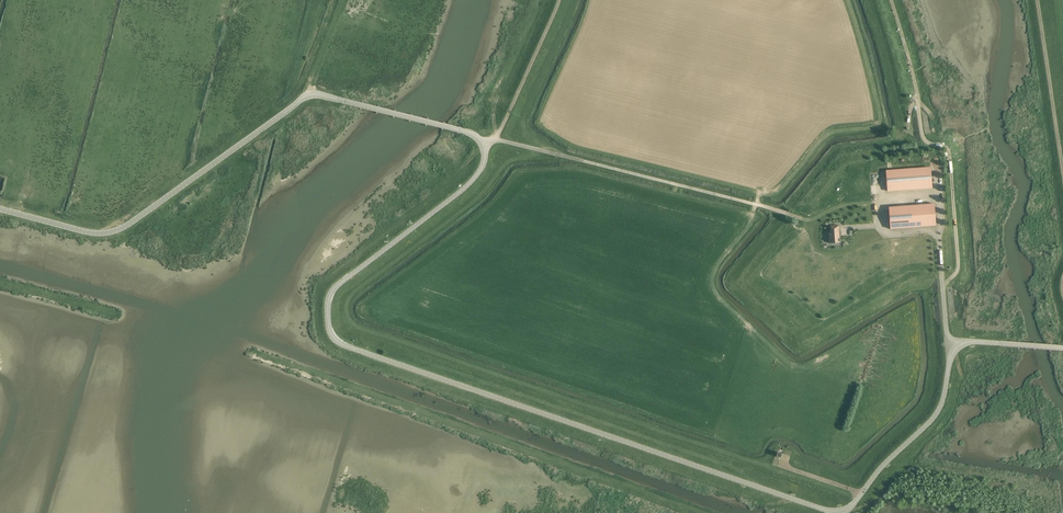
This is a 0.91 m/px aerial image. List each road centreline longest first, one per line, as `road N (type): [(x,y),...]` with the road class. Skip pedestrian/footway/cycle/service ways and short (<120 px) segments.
road 1 (unclassified): [(954,347),(931,420),(848,508),(829,511),(336,340),(332,291),(478,174),(485,152),(470,132),(315,94),(119,230),(89,233),(0,209)]
road 2 (track): [(805,220),(510,143),(482,143)]
road 3 (track): [(891,0),(925,147),(943,146),(950,156),(958,272),(942,275)]
road 4 (track): [(1062,171),(1036,0)]
road 5 (track): [(494,140),(559,0)]

